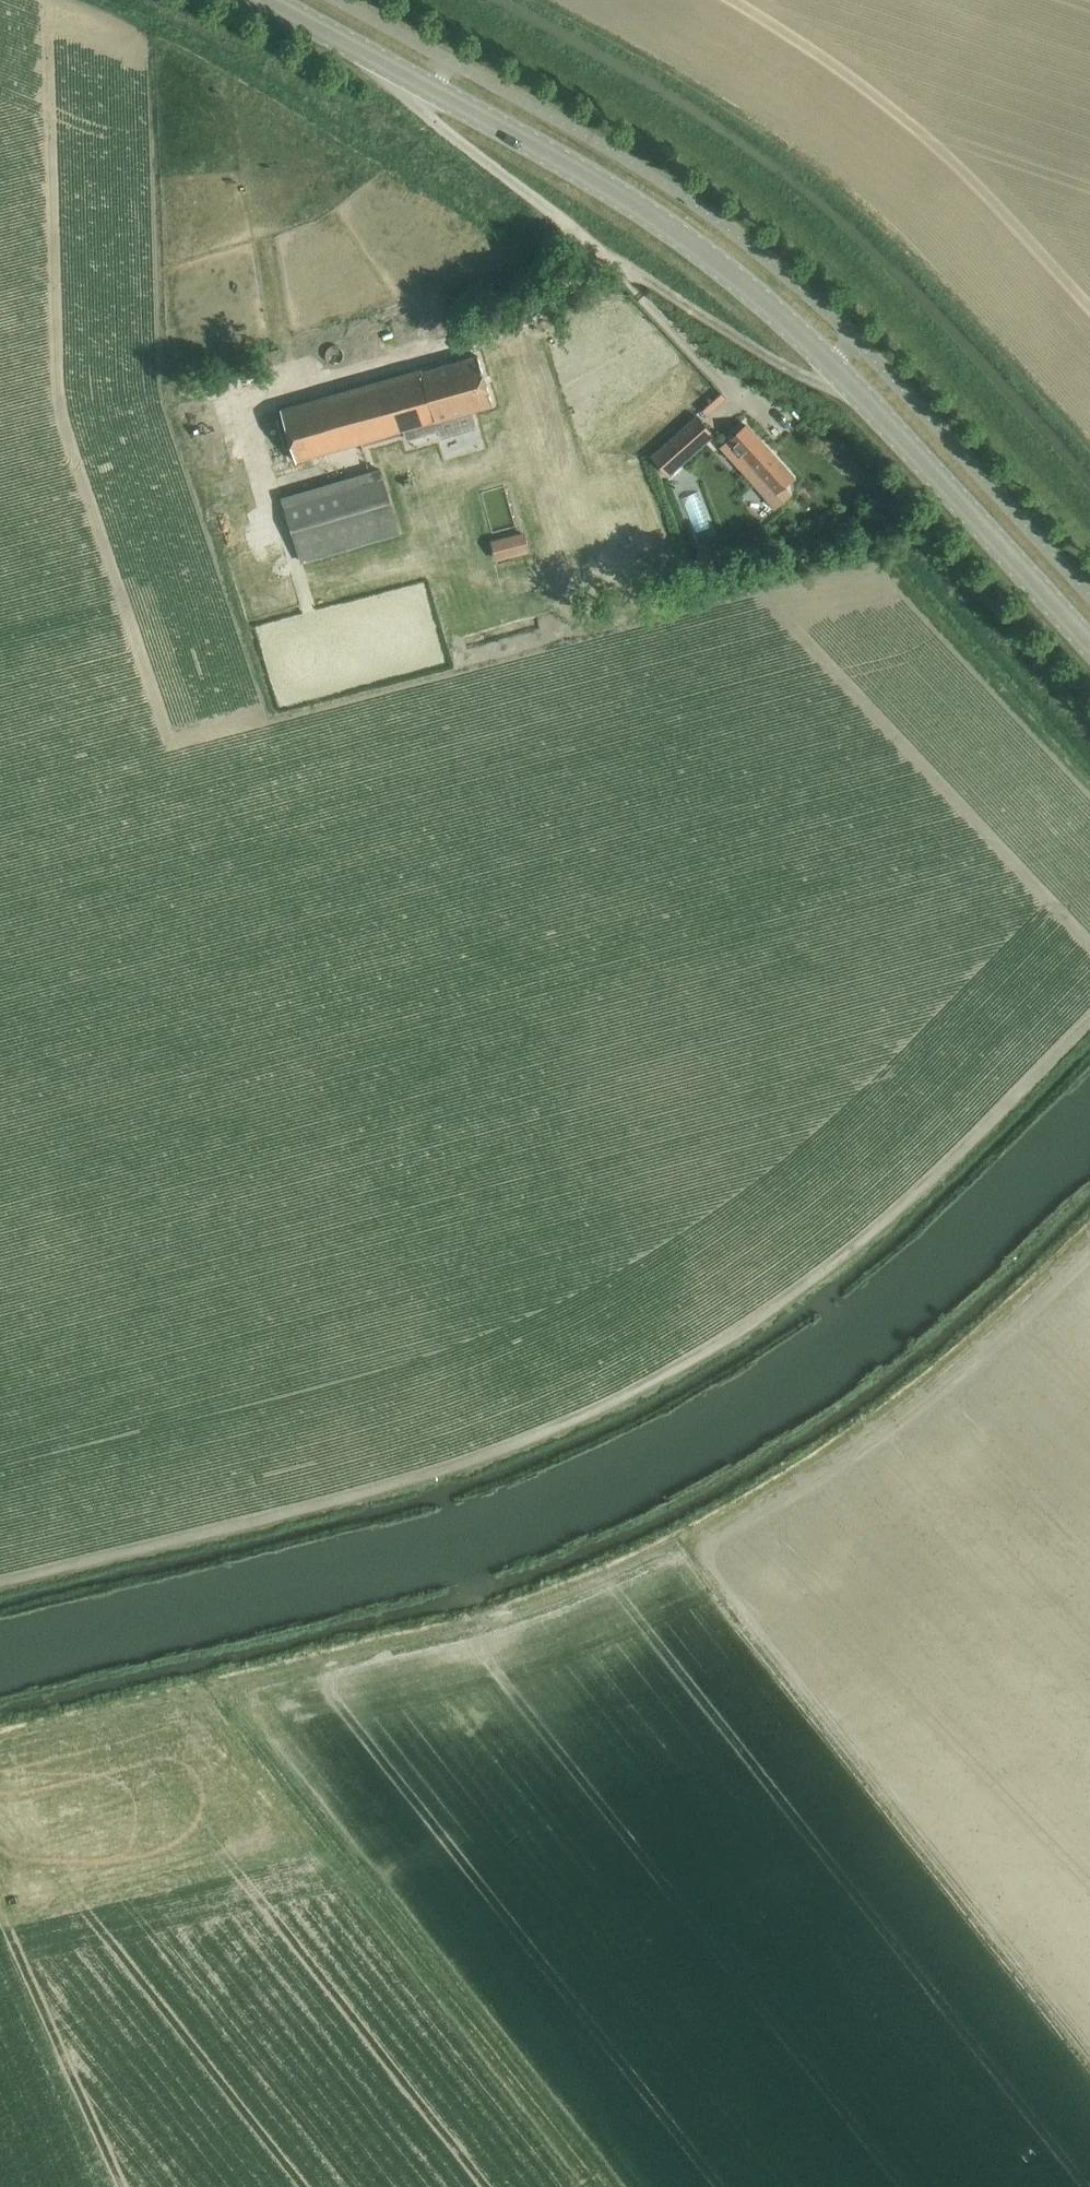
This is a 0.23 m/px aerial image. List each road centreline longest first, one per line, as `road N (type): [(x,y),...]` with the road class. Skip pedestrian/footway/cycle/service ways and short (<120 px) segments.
road 1 (secondary): [(1089,643),(832,366),(660,220),(266,0)]

